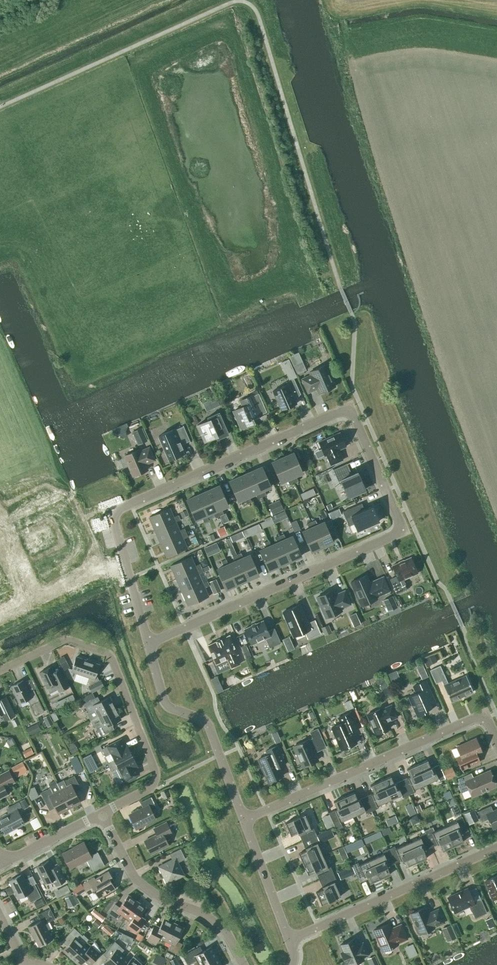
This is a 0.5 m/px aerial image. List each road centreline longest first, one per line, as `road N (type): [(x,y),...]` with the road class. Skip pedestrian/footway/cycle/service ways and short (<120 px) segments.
road 1 (residential): [(149,647),(402,534),(350,411),(111,516)]
road 2 (residential): [(0,672),(63,642),(111,659),(155,781),(102,814)]
road 3 (residential): [(496,753),(481,719),(244,824)]
road 4 (residential): [(290,946),(496,851)]
road 5 (residential): [(242,964),(207,922),(138,886),(102,814)]
road 6 (unclassified): [(244,824),(207,728),(165,708),(149,647)]
road 7 (unclassified): [(290,946),(244,824)]

